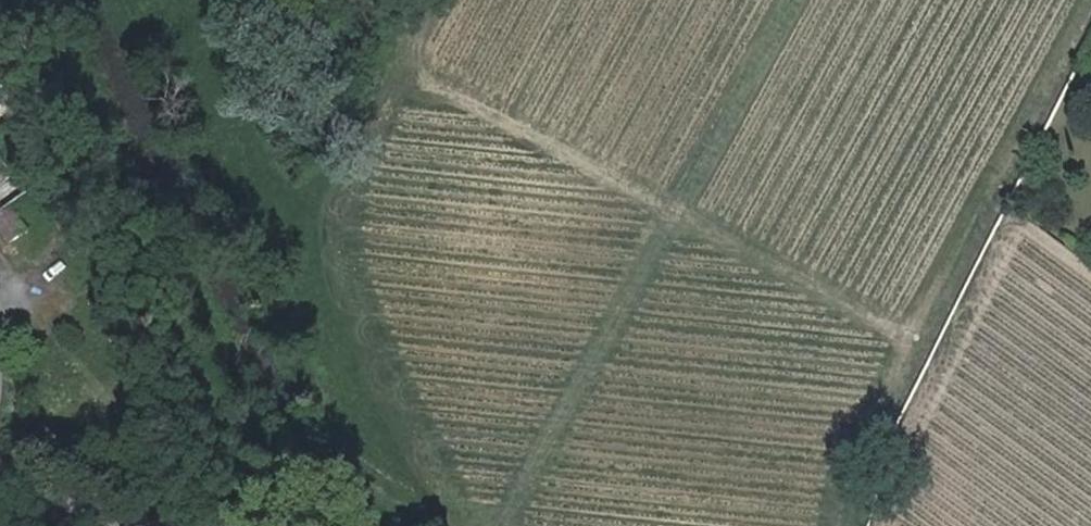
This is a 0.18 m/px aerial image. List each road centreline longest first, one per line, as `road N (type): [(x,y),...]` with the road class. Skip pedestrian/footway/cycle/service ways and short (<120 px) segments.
road 1 (unclassified): [(0,473),(133,525)]

